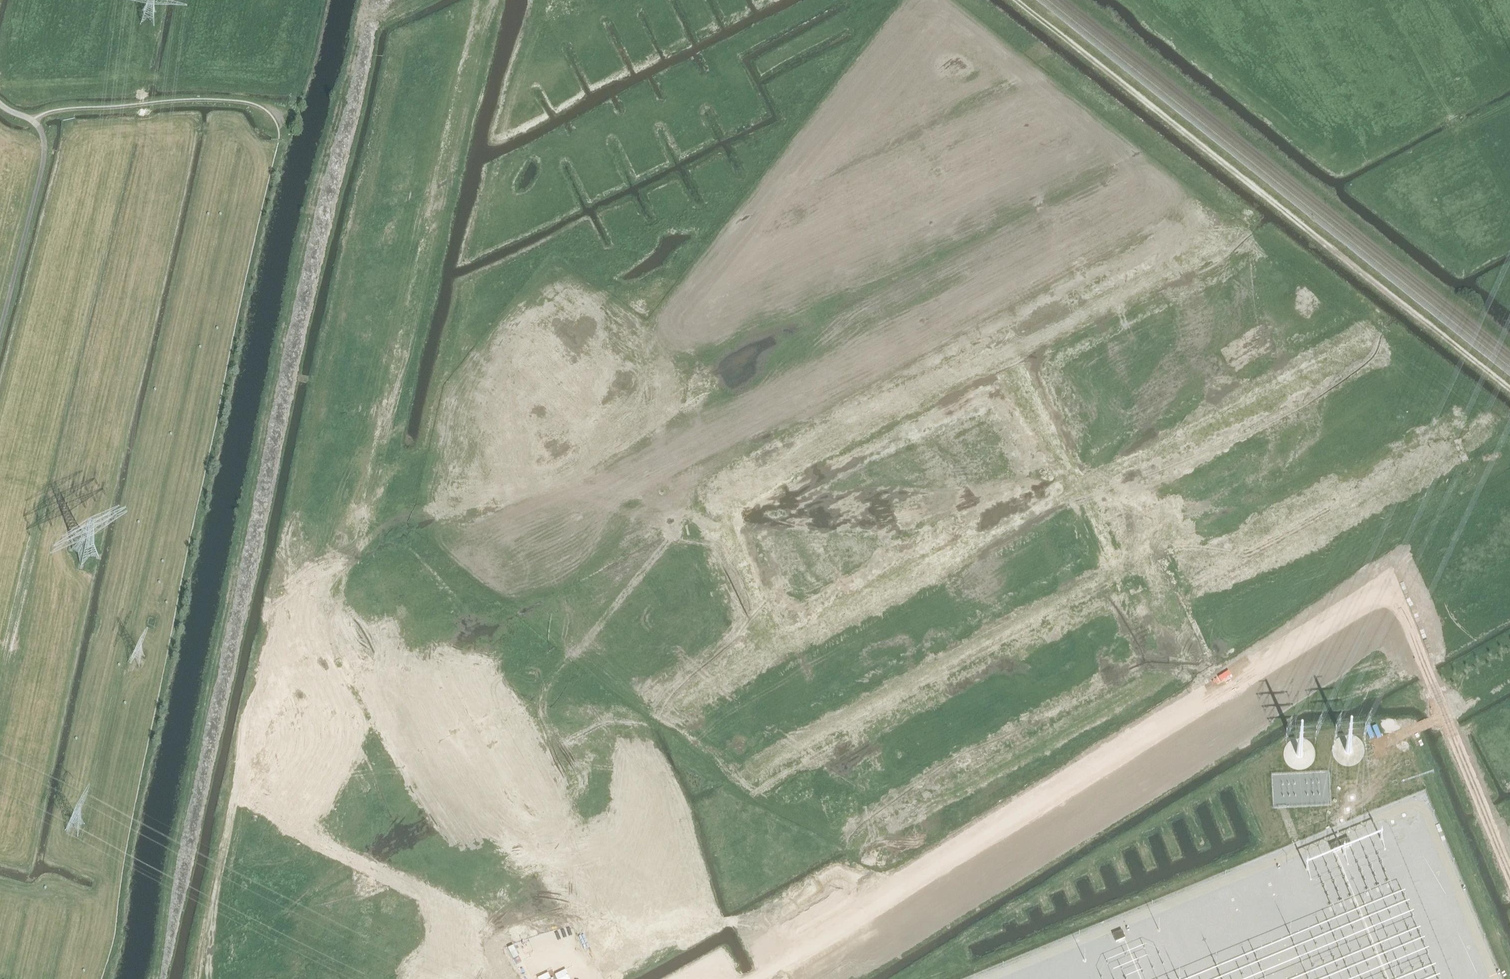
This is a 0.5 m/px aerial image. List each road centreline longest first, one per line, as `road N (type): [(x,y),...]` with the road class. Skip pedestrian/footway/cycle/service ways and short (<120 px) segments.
road 1 (unclassified): [(758,978),(1390,585)]
road 2 (track): [(1509,390),(1015,0)]
road 3 (track): [(1509,875),(1390,585)]
road 4 (unclassified): [(0,336),(45,157),(34,121),(0,105)]

